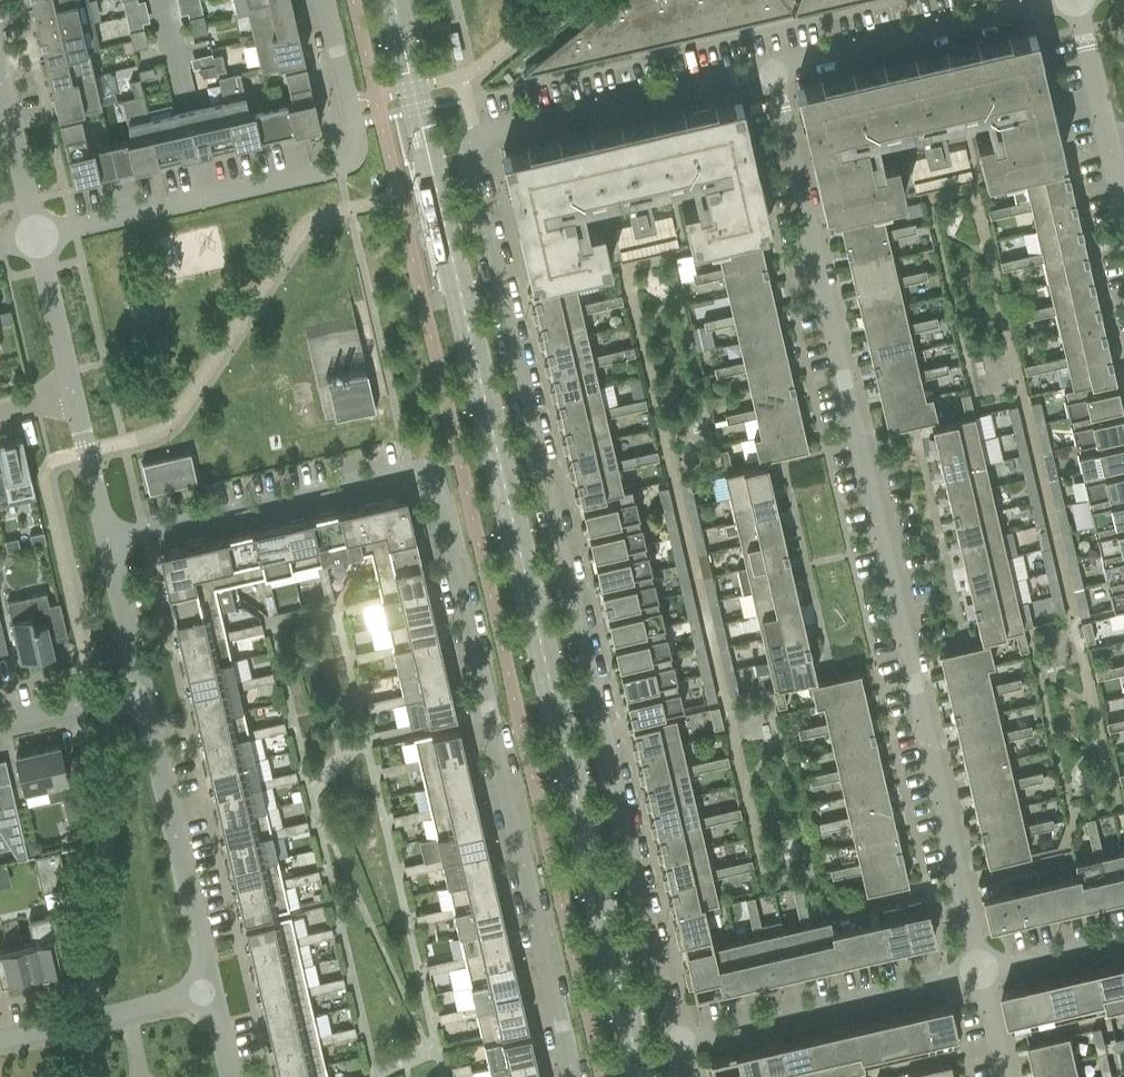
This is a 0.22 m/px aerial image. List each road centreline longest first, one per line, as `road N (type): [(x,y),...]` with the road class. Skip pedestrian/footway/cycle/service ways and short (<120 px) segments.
road 1 (residential): [(771,70),(499,136),(466,160),(675,1044)]
road 2 (residential): [(113,549),(419,475),(436,488),(574,1076)]
road 3 (residential): [(988,975),(771,70)]
road 4 (residential): [(675,1044),(988,975)]
road 5 (residential): [(40,238),(347,161)]
road 6 (residential): [(215,996),(150,701)]
road 7 (residential): [(771,70),(1062,0)]
road 8 (residential): [(0,1046),(215,996)]
road 9 (residential): [(40,238),(0,69)]
road 10 (residential): [(113,549),(75,386)]
road 11 (residential): [(329,0),(356,122),(347,161)]
road 12 (residential): [(1113,155),(1077,0)]
road 13 (residential): [(150,701),(113,549)]
road 14 (residential): [(0,733),(150,701)]
road 15 (residential): [(75,386),(40,238)]
road 16 (residential): [(988,975),(1123,942)]

